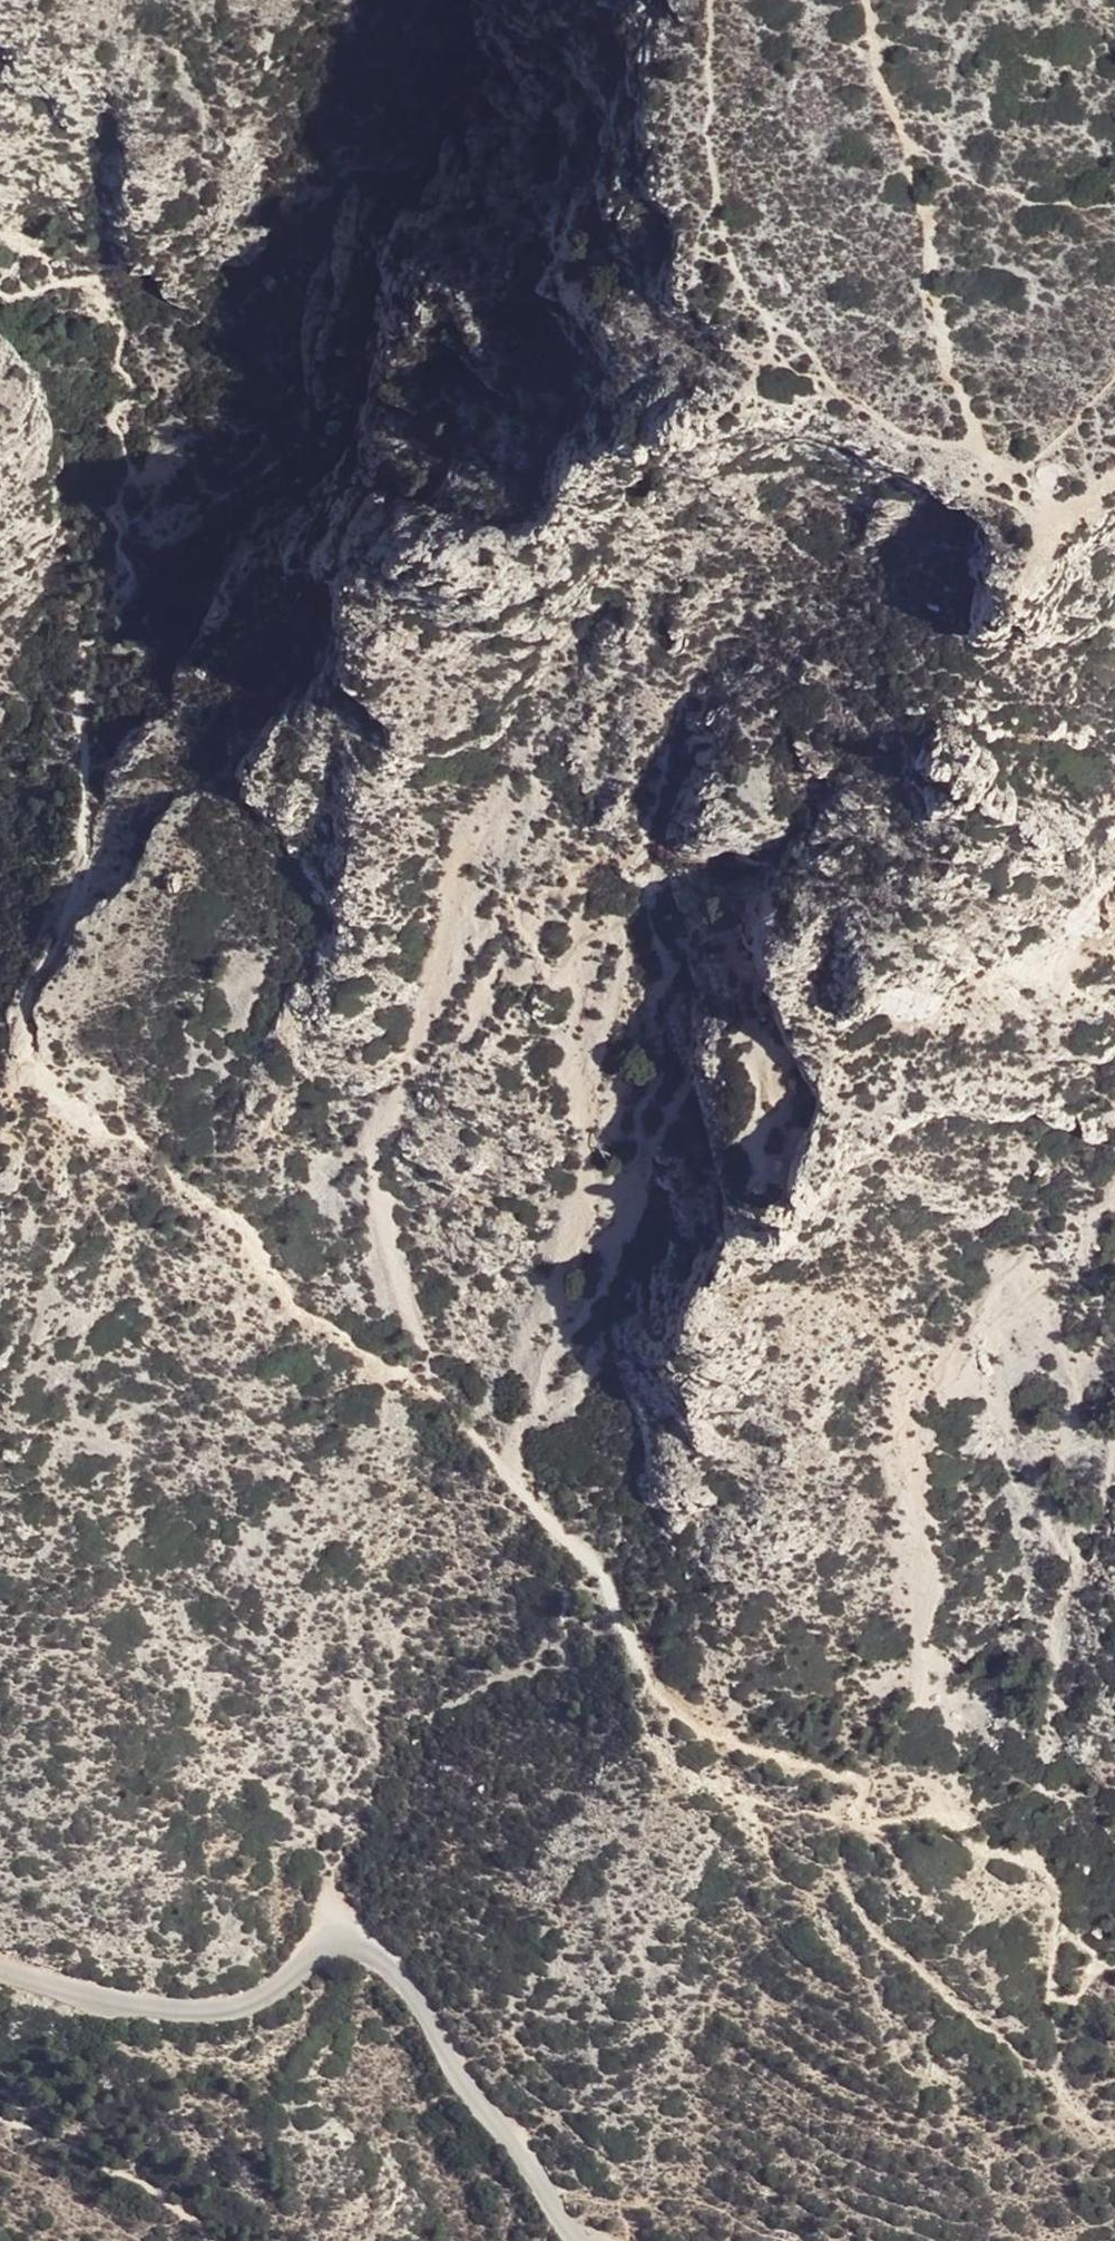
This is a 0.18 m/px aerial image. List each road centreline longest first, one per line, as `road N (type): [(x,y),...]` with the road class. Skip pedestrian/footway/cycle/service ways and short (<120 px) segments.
road 1 (unclassified): [(578,2240),(402,1979),(360,1944),(327,1945),(262,1998),(222,2011),(125,2002),(0,1970)]

